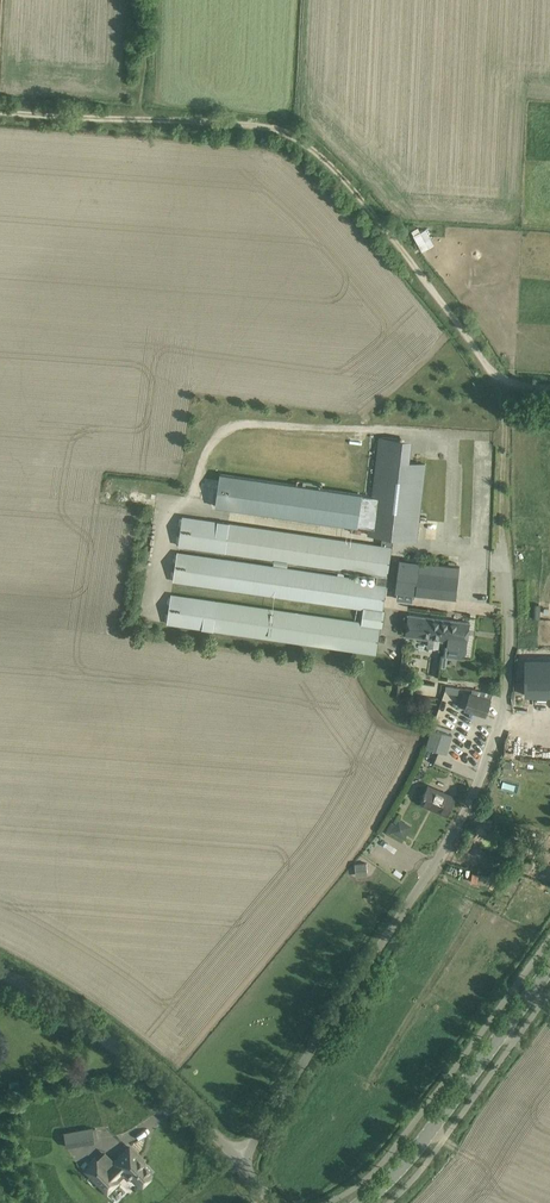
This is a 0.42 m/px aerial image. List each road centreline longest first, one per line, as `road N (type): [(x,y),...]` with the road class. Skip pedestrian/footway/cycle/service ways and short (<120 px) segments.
road 1 (unclassified): [(240,1159),(424,901),(509,703),(512,543)]
road 2 (track): [(497,384),(381,225),(288,135),(0,112)]
road 3 (unclassified): [(240,1159),(100,1034),(0,971)]
road 4 (tertiary): [(363,1202),(392,1180),(549,969)]
road 5 (track): [(512,543),(497,384)]

